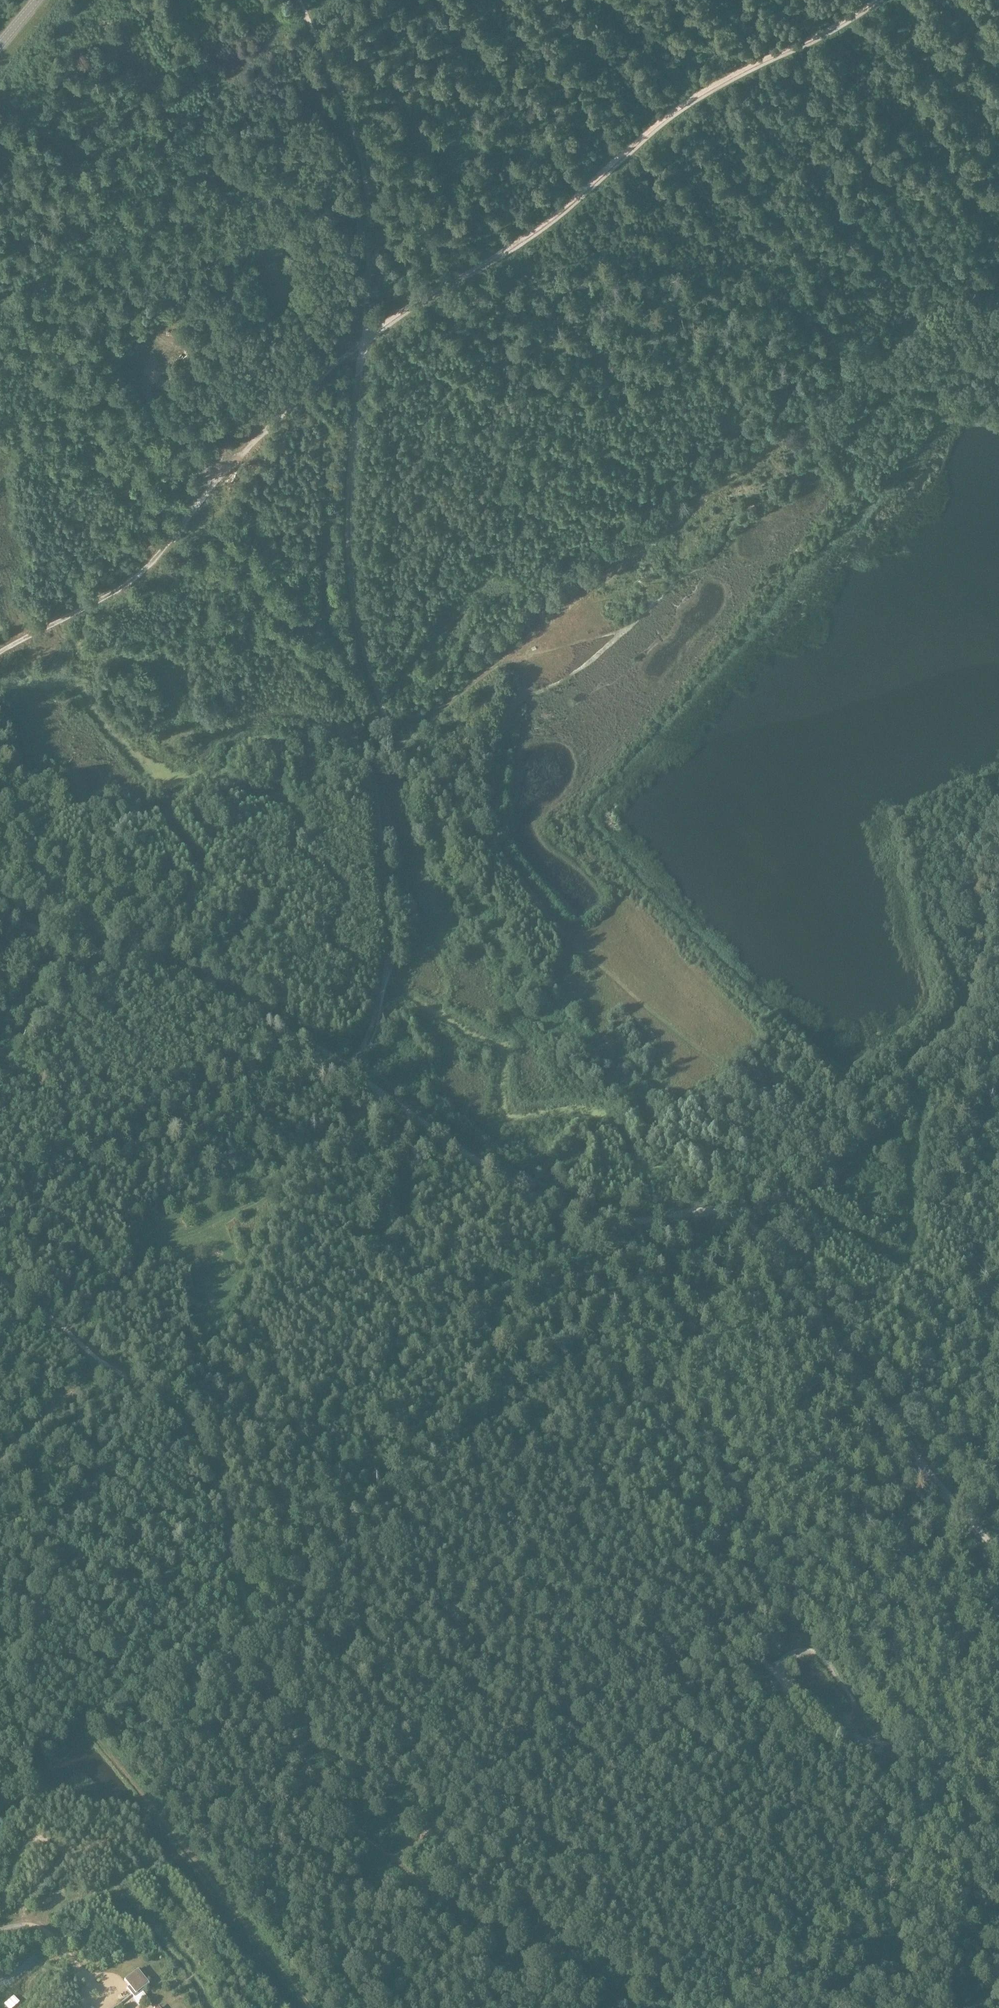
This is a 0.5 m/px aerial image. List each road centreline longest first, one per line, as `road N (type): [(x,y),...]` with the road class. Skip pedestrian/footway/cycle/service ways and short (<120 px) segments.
road 1 (track): [(0,912),(162,974),(306,1041),(531,1192),(615,1218),(716,1209),(740,1218),(777,1252),(897,1429),(998,1549)]
road 2 (track): [(0,1278),(164,1409),(204,1458),(235,1542),(247,1616),(289,1728),(362,1836),(497,1939),(649,2007)]
road 3 (track): [(348,1066),(387,959),(371,810),(386,739),(358,637),(345,538),(363,341)]
road 4 (track): [(502,661),(951,303),(968,294),(998,301)]
road 5 (track): [(363,341),(550,218),(693,98),(874,0)]
road 6 (track): [(0,650),(141,573),(218,479),(363,341)]
road 7 (track): [(733,1625),(535,1738),(392,1864)]
road 8 (track): [(495,845),(513,707),(592,660),(728,533)]
road 9 (track): [(65,1331),(145,1254),(243,1206),(258,1179),(289,1168),(388,1096)]
road 10 (track): [(363,341),(365,177),(297,0)]
road 11 (track): [(723,2007),(998,1788)]
road 12 (track): [(18,1925),(23,1904),(67,1853),(116,1844),(177,1902),(251,2007)]
road 13 (track): [(0,1803),(82,1736),(93,1716),(244,1600)]
road 14 (track): [(390,747),(497,663),(623,631)]
road 15 (track): [(918,1468),(816,1563),(733,1625)]
road 16 (track): [(334,364),(279,285),(249,302),(232,293),(231,274),(241,263),(268,261)]
road 17 (track): [(766,1663),(796,1640),(816,1643),(866,1721),(890,1740)]
road 18 (track): [(112,1889),(141,1906),(209,1983),(243,1999)]
road 19 (track): [(0,1458),(82,1379),(92,1352)]
road 20 (track): [(4,1929),(2,1902),(17,1851),(39,1838),(72,1849)]
road 21 (track): [(223,84),(330,0)]
road 22 (track): [(34,1927),(47,1909),(107,1891),(143,1865)]
road 23 (track): [(790,1697),(802,1727),(828,1747),(890,1740)]

